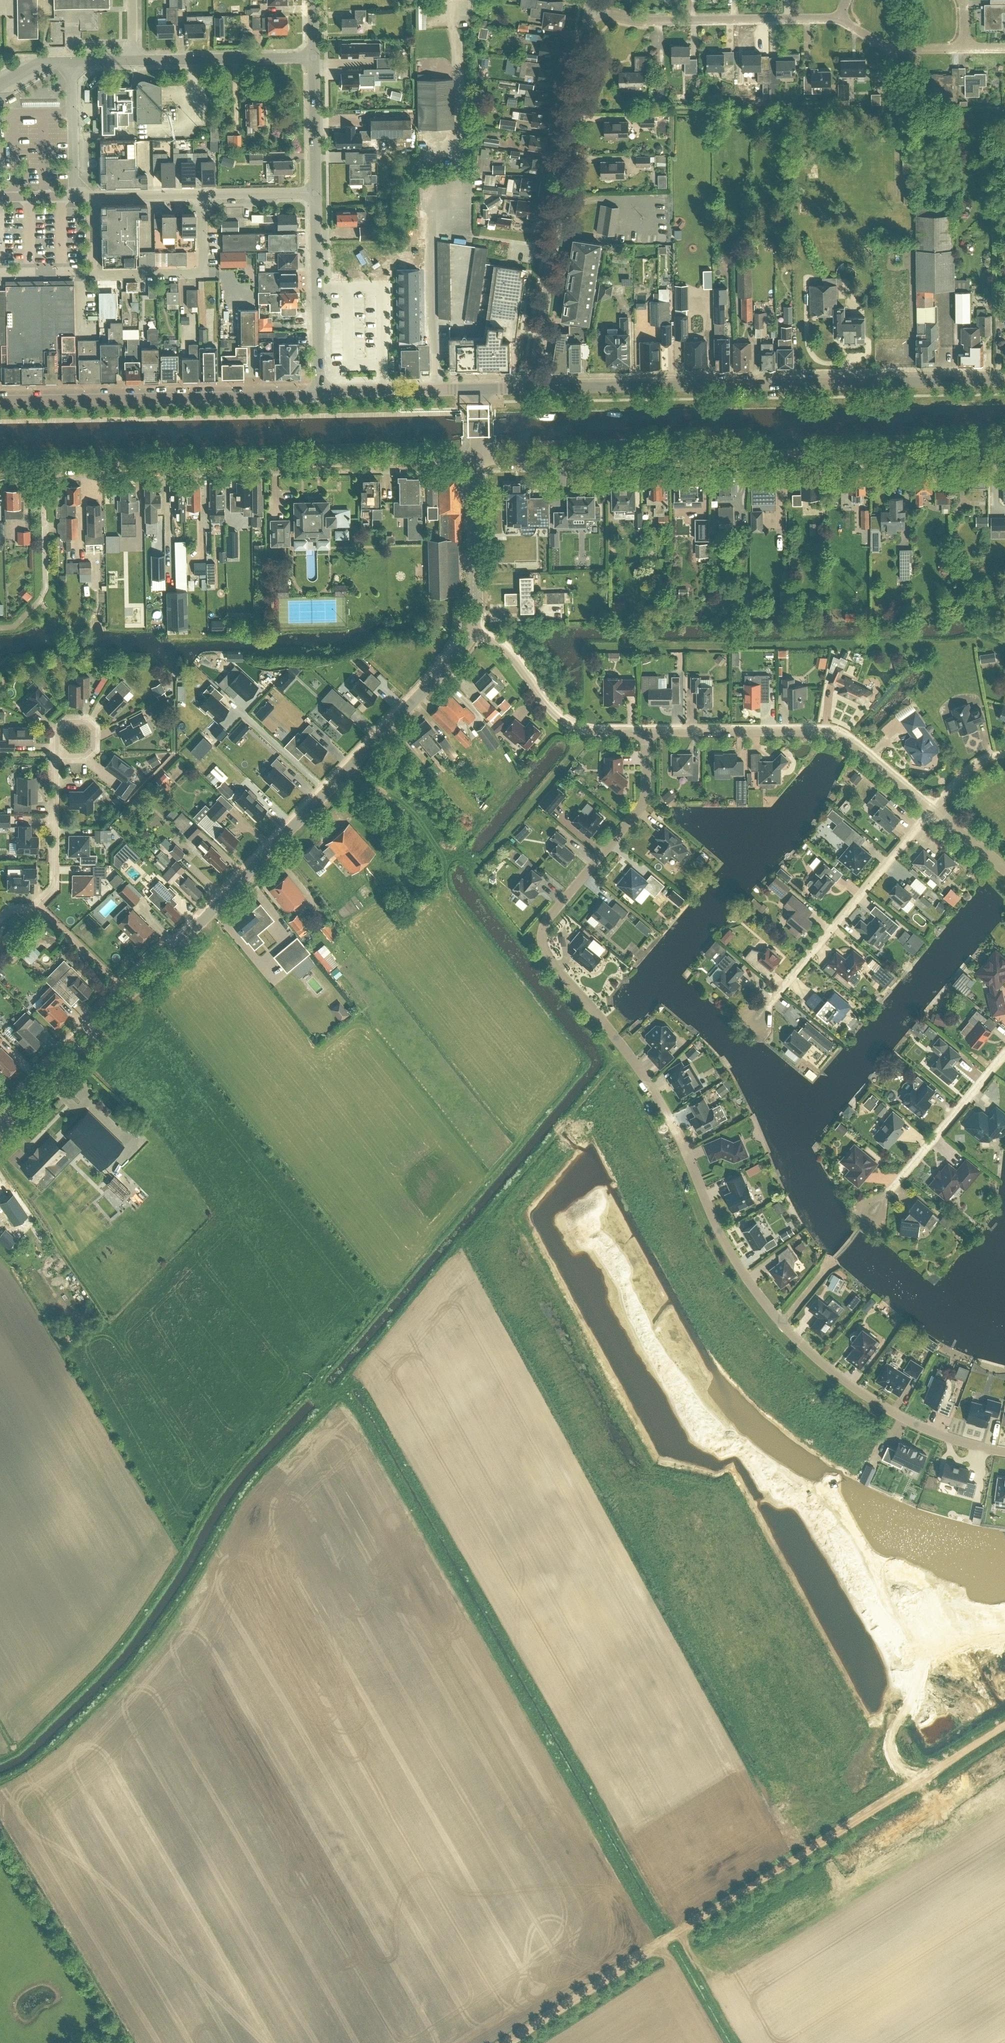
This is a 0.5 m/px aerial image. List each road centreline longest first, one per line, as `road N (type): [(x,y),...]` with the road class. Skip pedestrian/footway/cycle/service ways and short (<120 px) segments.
road 1 (residential): [(633,1062),(509,1207),(509,1233),(636,1462),(647,1530),(866,1943),(882,1950),(1004,1871)]
road 2 (residential): [(1004,1450),(964,1442),(884,1407),(780,1320),(733,1257),(671,1120),(633,1062)]
road 3 (unclassified): [(1004,449),(476,458)]
road 4 (tertiary): [(130,995),(474,630)]
road 5 (unclassified): [(476,458),(0,469)]
road 6 (secondary): [(530,388),(1004,380)]
road 7 (track): [(508,2042),(849,1827)]
road 8 (residential): [(633,1062),(542,941),(552,914),(643,803),(646,731)]
road 9 (residential): [(530,388),(589,12)]
road 10 (secondary): [(319,392),(0,400)]
road 11 (residential): [(932,808),(840,732),(646,731)]
road 12 (residential): [(758,1016),(932,808)]
road 13 (residential): [(838,19),(642,21),(589,12)]
road 14 (residential): [(91,195),(315,192)]
road 15 (residential): [(646,731),(567,721),(509,650),(474,630)]
road 16 (residential): [(871,1213),(1004,1055)]
road 17 (tertiary): [(319,392),(315,192)]
road 18 (tertiary): [(0,1130),(130,995)]
road 19 (unclassified): [(134,60),(313,56)]
road 20 (tertiary): [(474,630),(476,458)]
road 21 (secondary): [(477,389),(319,392)]
road 22 (residential): [(54,757),(54,888),(38,906)]
road 23 (tertiary): [(315,192),(313,56)]
road 24 (residential): [(54,757),(86,758),(97,727),(68,719),(56,731),(56,753)]
road 25 (residential): [(964,47),(887,48),(838,19)]
road 26 (residential): [(75,195),(70,63)]
road 27 (residential): [(38,906),(130,995)]

